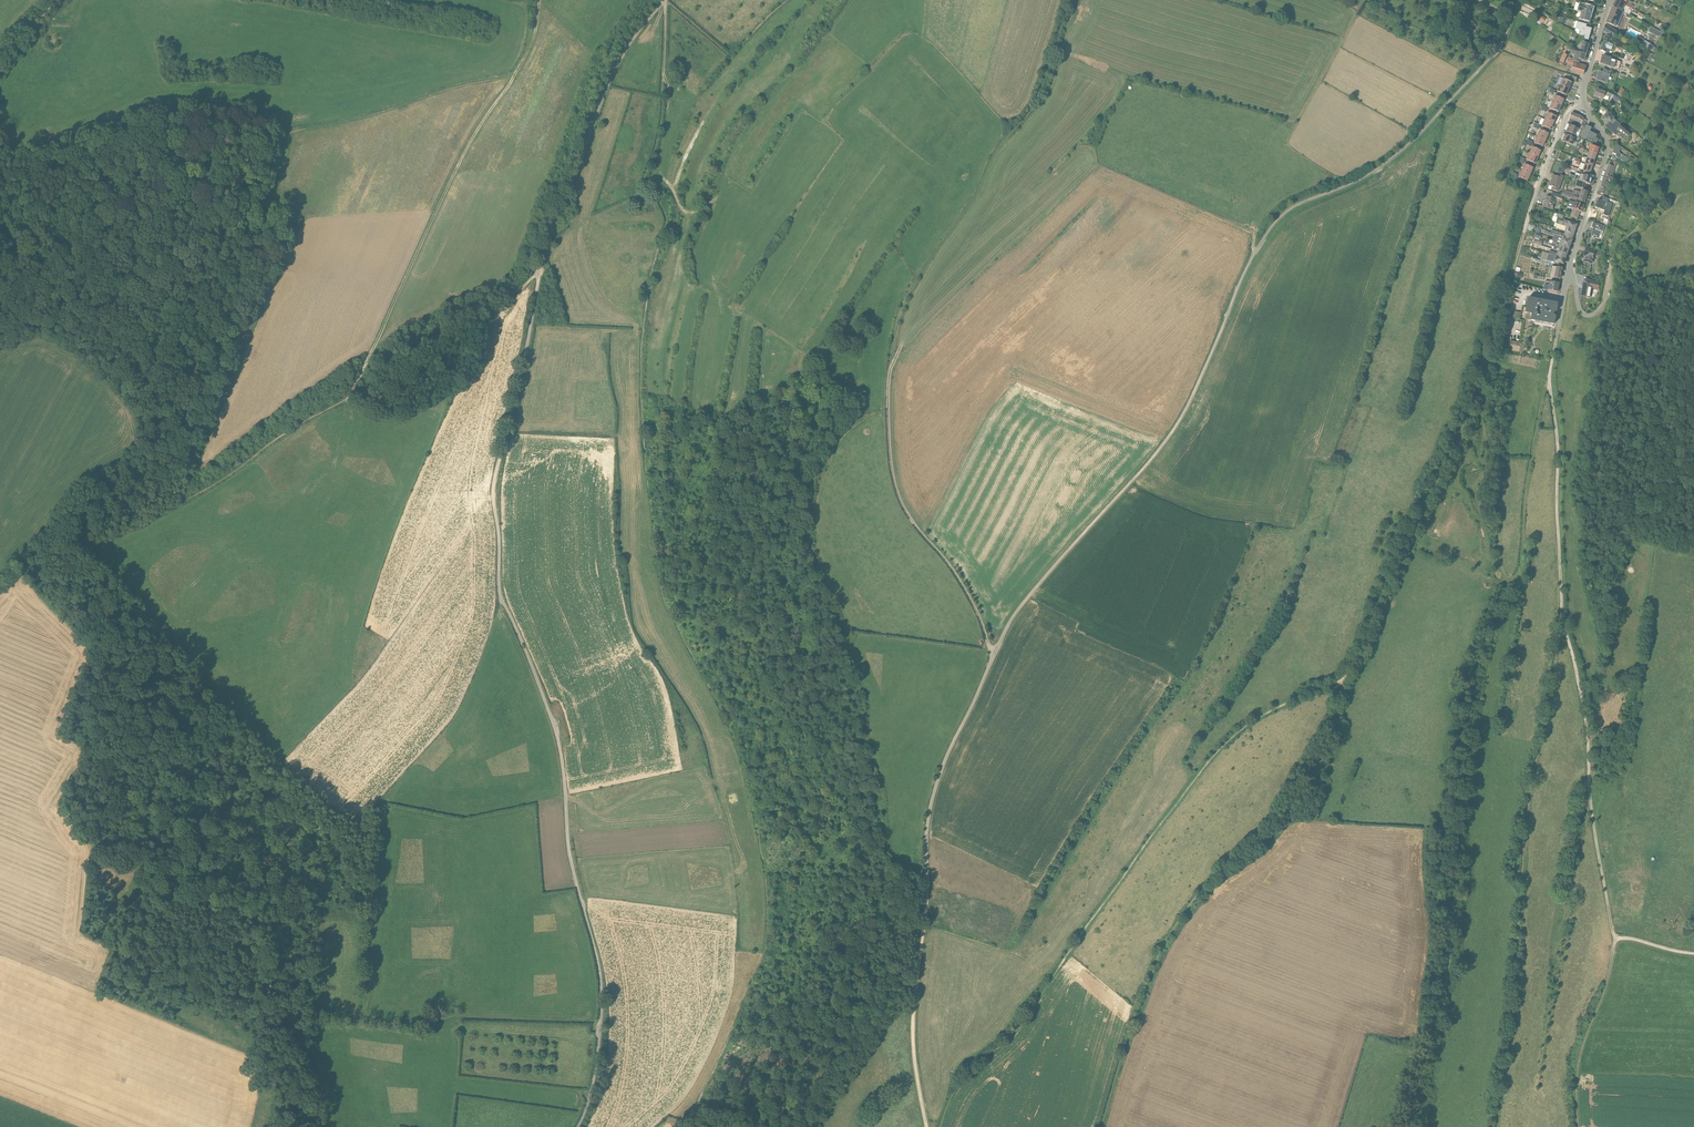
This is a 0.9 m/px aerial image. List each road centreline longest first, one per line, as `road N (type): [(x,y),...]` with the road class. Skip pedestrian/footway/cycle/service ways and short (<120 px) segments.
road 1 (unclassified): [(926,1126),(913,1029),(929,811),(1009,624),(1175,428),(1272,226),(1297,205),(1371,173),(1412,141),(1496,52),(1519,0)]
road 2 (unclassified): [(665,0),(619,62),(547,242),(493,489),(500,596),(557,736),(569,852),(600,980),(595,1068),(577,1126)]
road 3 (track): [(1068,0),(1032,107),(913,285),(891,358),(897,492),(963,587),(993,658)]
road 4 (track): [(1344,680),(1257,719),(1213,756),(1016,1030),(965,1074),(940,1126)]
road 5 (track): [(1344,680),(1325,739),(1278,822),(1213,879),(1161,951),(1100,1126)]
road 6 (track): [(1561,626),(1527,811),(1513,1016),(1496,1126)]
road 7 (track): [(0,585),(30,559),(178,505),(348,398)]
road 8 (track): [(348,398),(465,152),(516,72)]
road 9 (track): [(1483,364),(1463,426),(1344,680)]
road 10 (track): [(0,506),(98,329),(168,242)]
road 11 (track): [(1549,382),(1561,626)]
road 12 (track): [(348,398),(540,271)]
road 13 (track): [(168,242),(168,203),(138,177),(49,188),(0,163)]
road 14 (track): [(1549,382),(1525,488),(1520,567),(1507,581)]
road 15 (track): [(768,1126),(807,1107),(849,1052),(915,998)]
road 16 (track): [(1577,1126),(1577,1064),(1614,939)]
road 17 (residential): [(1568,275),(1606,150),(1584,105)]
road 18 (track): [(1588,772),(1614,939)]
road 19 (track): [(1561,626),(1586,723),(1588,772)]
road 20 (residential): [(1523,232),(1566,117),(1584,105)]
road 21 (track): [(1523,232),(1483,364)]

